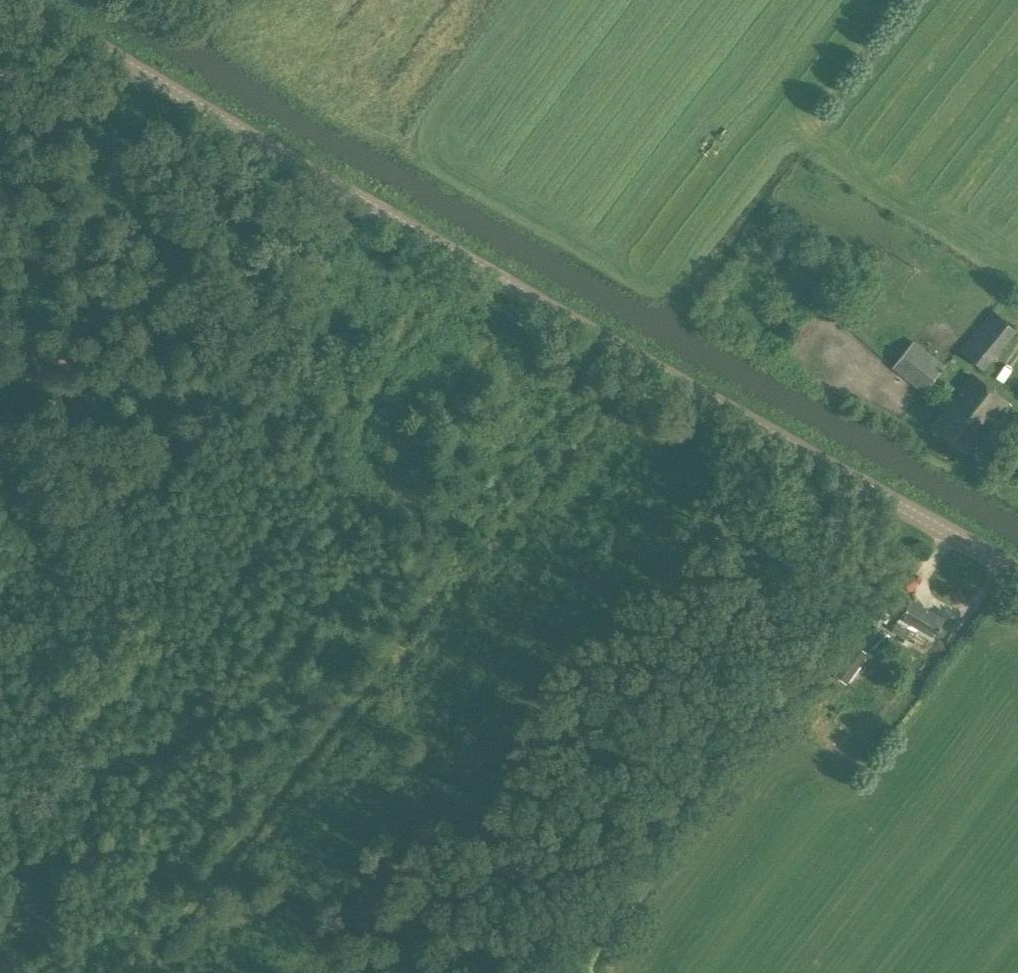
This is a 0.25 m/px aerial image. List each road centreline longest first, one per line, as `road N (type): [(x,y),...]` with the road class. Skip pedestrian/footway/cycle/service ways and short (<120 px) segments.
road 1 (track): [(0,165),(85,134),(134,142),(159,162),(251,194),(336,261),(398,281),(425,304),(428,321),(427,334),(370,405),(364,452),(448,518),(462,556),(140,972)]
road 2 (tertiary): [(1017,575),(16,0)]
road 3 (track): [(848,585),(828,574),(801,510),(764,496),(695,446),(653,441),(624,453),(569,538),(538,535),(524,549),(506,600),(350,788),(338,822),(269,895),(242,972)]
road 4 (track): [(573,972),(582,949),(899,506)]
road 5 (track): [(428,321),(478,319),(529,389),(581,391),(632,423),(642,445)]

